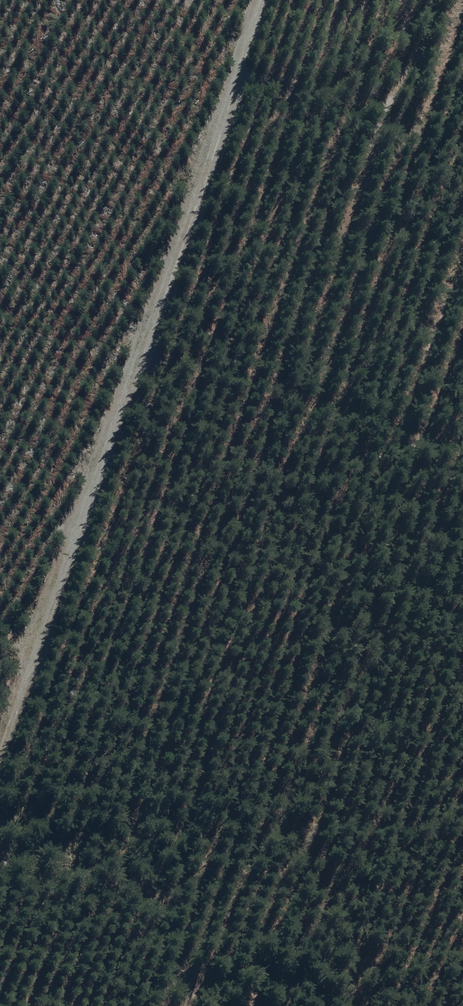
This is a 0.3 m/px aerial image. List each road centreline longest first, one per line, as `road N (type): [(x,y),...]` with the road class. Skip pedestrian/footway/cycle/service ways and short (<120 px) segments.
road 1 (track): [(429,0),(380,120),(384,173),(431,245),(430,378),(417,406),(395,425),(275,477),(261,533),(260,593),(179,645),(167,664),(151,755),(225,868),(208,922),(138,1005)]
road 2 (track): [(261,0),(0,750)]
road 3 (track): [(132,360),(462,454)]

